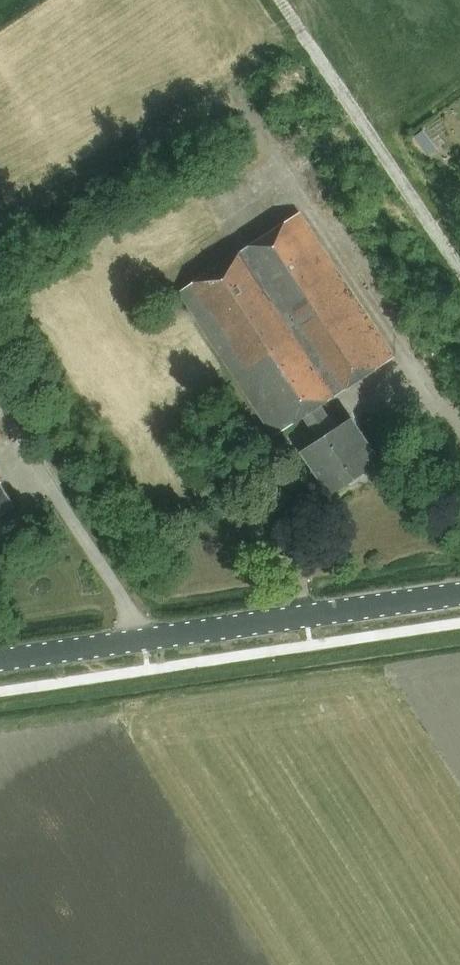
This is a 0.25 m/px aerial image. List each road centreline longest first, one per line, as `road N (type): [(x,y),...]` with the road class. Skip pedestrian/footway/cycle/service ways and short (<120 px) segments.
road 1 (secondary): [(459,595),(0,659)]
road 2 (unclassified): [(459,267),(306,35)]

